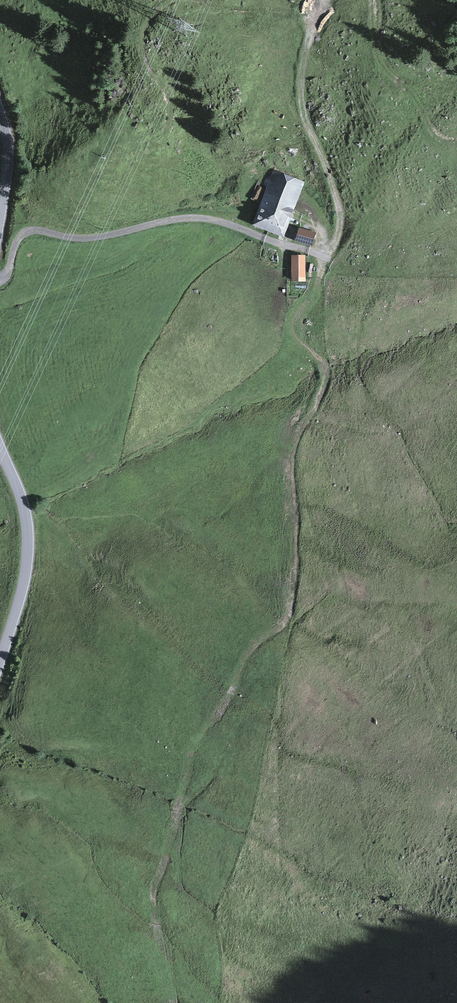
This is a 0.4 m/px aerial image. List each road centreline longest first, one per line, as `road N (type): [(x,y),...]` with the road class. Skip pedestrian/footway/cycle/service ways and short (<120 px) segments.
road 1 (track): [(325,0),(307,50),(301,102),(340,220),(317,286),(294,318),(295,334),(322,361),(325,377),(293,449),(288,616),(252,649),(193,749),(153,895),(163,952)]
road 2 (tertiary): [(0,447),(22,500),(28,547),(0,659)]
road 3 (track): [(456,143),(436,135),(384,68),(373,0)]

